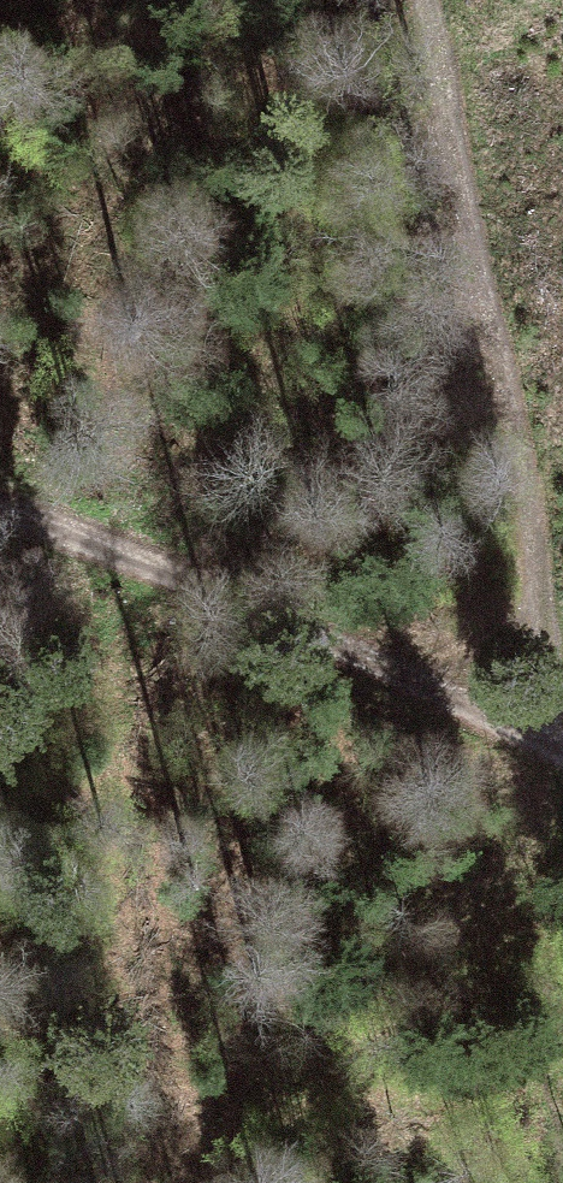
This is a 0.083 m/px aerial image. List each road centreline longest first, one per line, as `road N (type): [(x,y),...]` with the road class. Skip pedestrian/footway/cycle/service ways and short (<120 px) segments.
road 1 (track): [(421,0),(518,455),(539,738)]
road 2 (track): [(0,503),(134,546),(562,748)]

